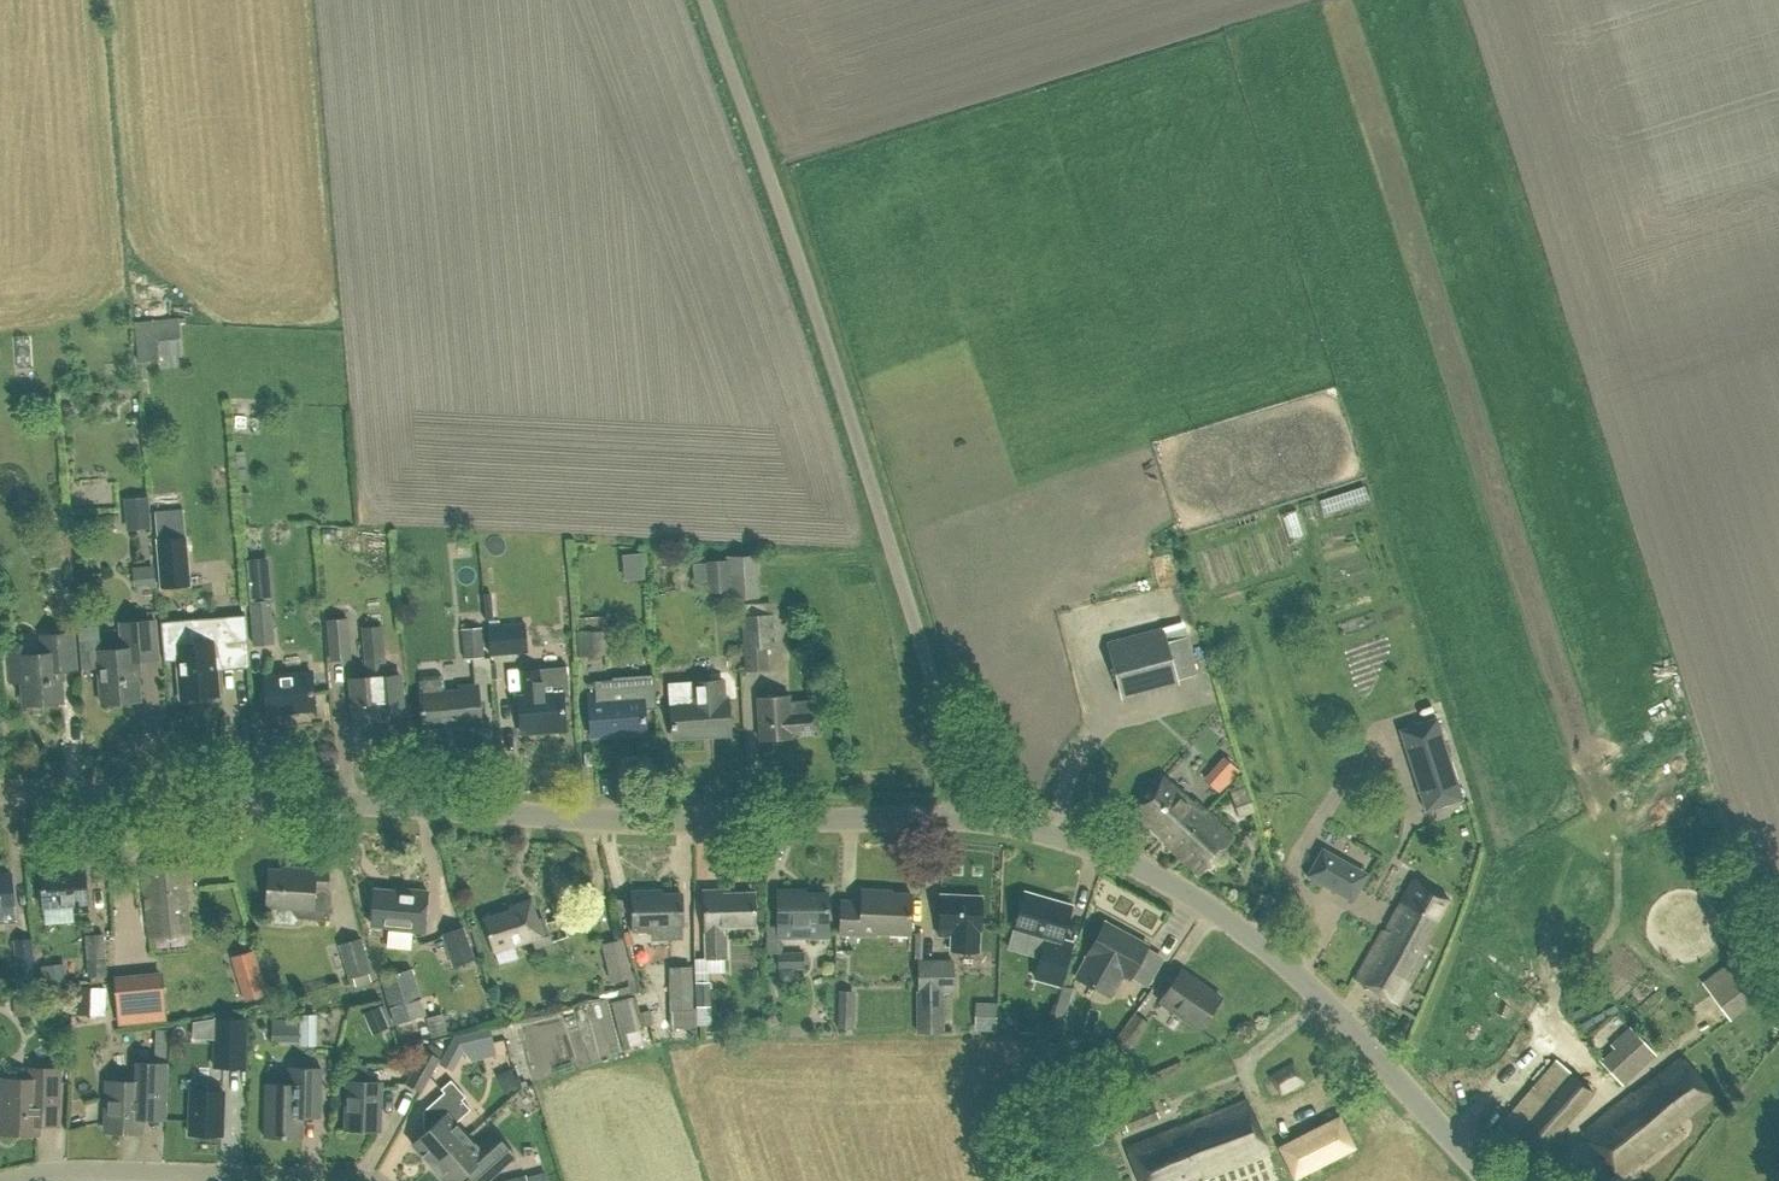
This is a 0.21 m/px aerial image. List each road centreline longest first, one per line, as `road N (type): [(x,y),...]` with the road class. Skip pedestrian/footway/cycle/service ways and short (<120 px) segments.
road 1 (unclassified): [(962,819),(646,819),(247,788),(0,798)]
road 2 (unclassified): [(962,819),(961,757),(788,223),(706,0)]
road 3 (unclassified): [(1492,1180),(1263,940),(1124,857),(1052,832),(962,819)]
road 4 (unclassified): [(202,1172),(76,1167),(9,1180)]
road 5 (unclassified): [(327,1180),(202,1172)]

